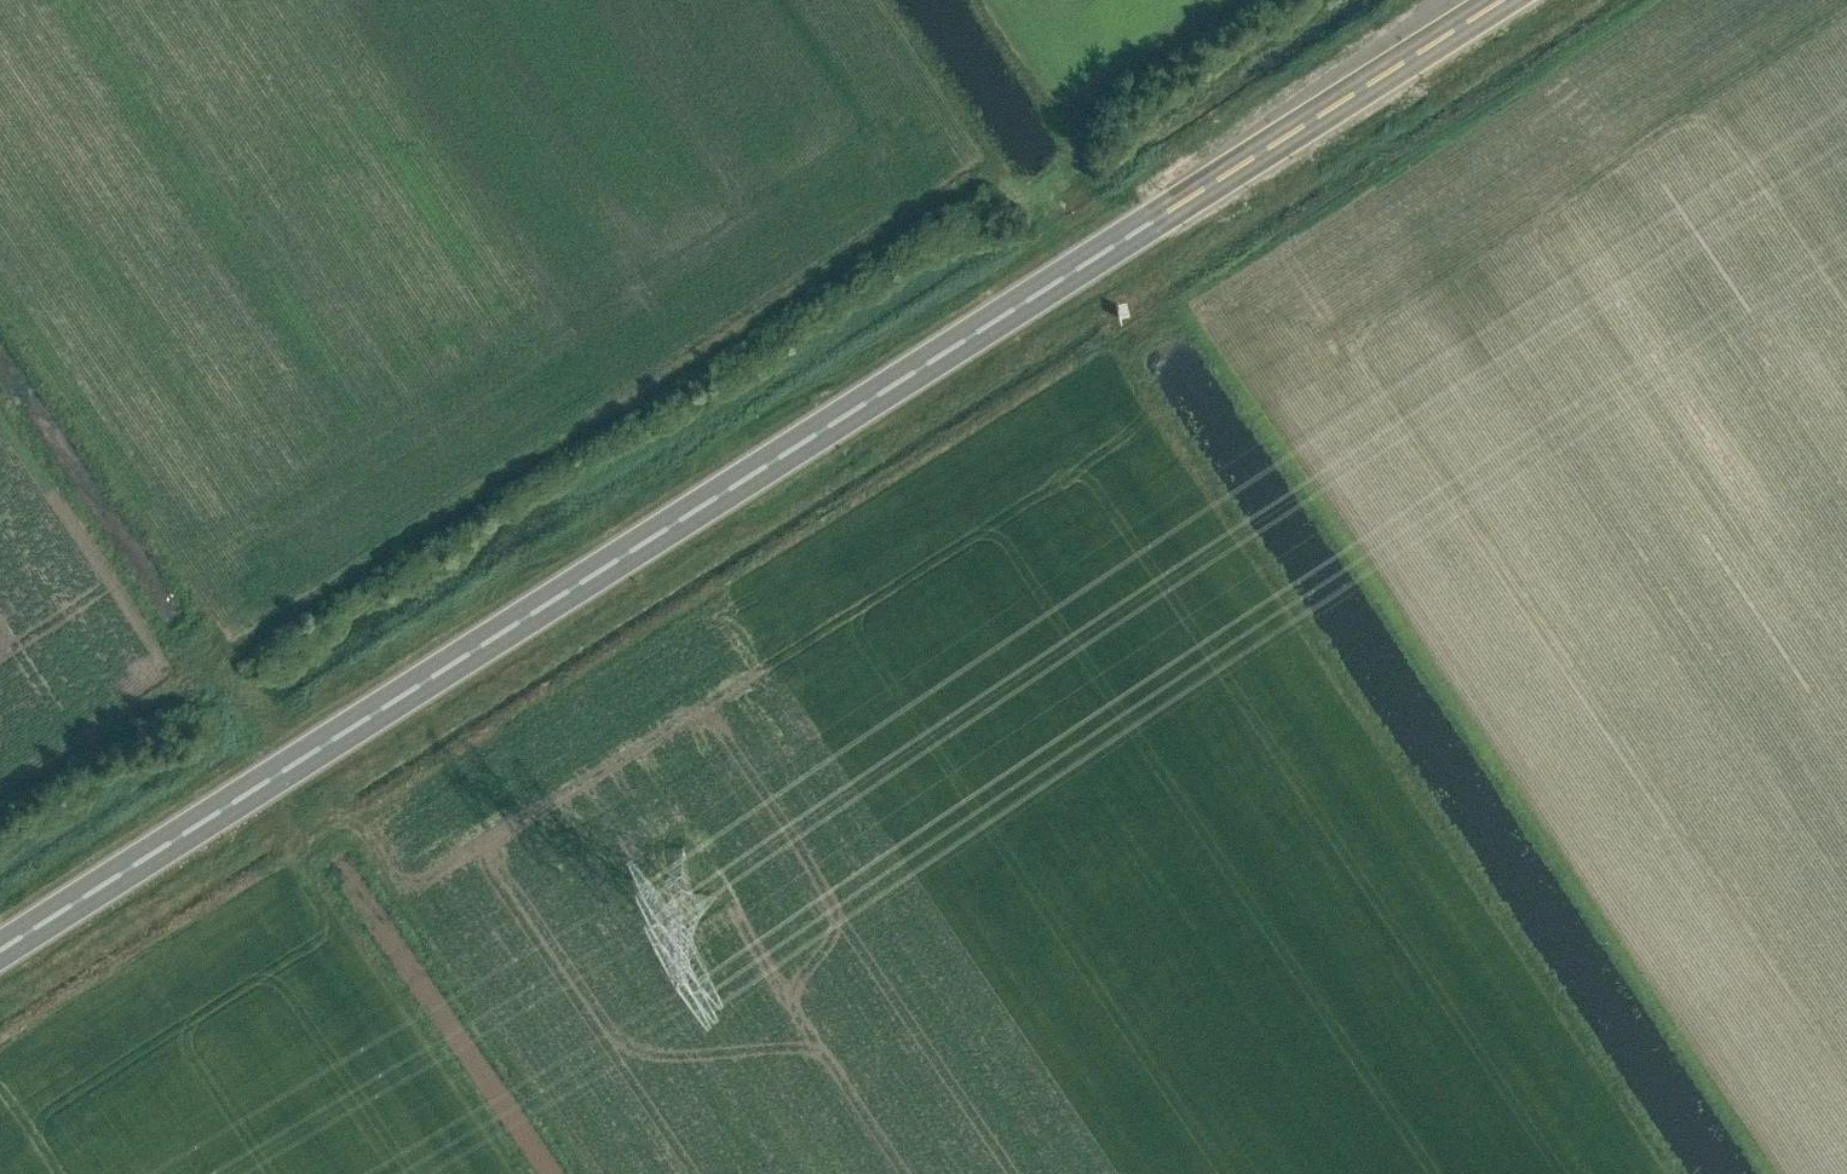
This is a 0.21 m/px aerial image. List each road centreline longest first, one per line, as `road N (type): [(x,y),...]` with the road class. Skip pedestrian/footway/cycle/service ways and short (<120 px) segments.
road 1 (trunk): [(0,946),(1504,0)]

